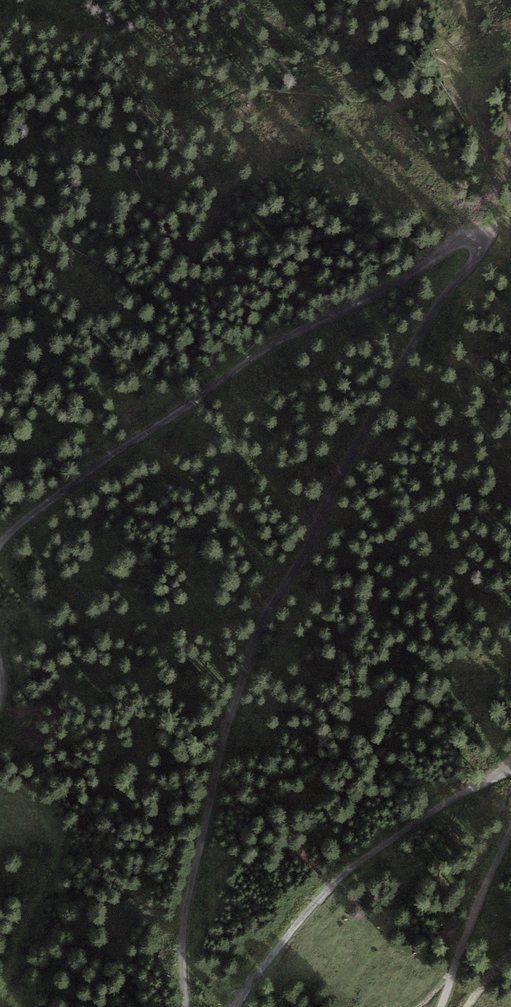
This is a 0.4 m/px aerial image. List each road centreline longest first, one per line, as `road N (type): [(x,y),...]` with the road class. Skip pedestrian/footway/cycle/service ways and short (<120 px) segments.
road 1 (track): [(195,1006),(179,938),(220,741),(317,519),(420,335),(489,236)]
road 2 (track): [(489,236),(470,233),(411,283),(353,302),(215,387),(83,474),(0,545)]
road 3 (track): [(510,769),(420,816),(342,873),(238,1006)]
road 4 (track): [(439,1006),(510,831)]

